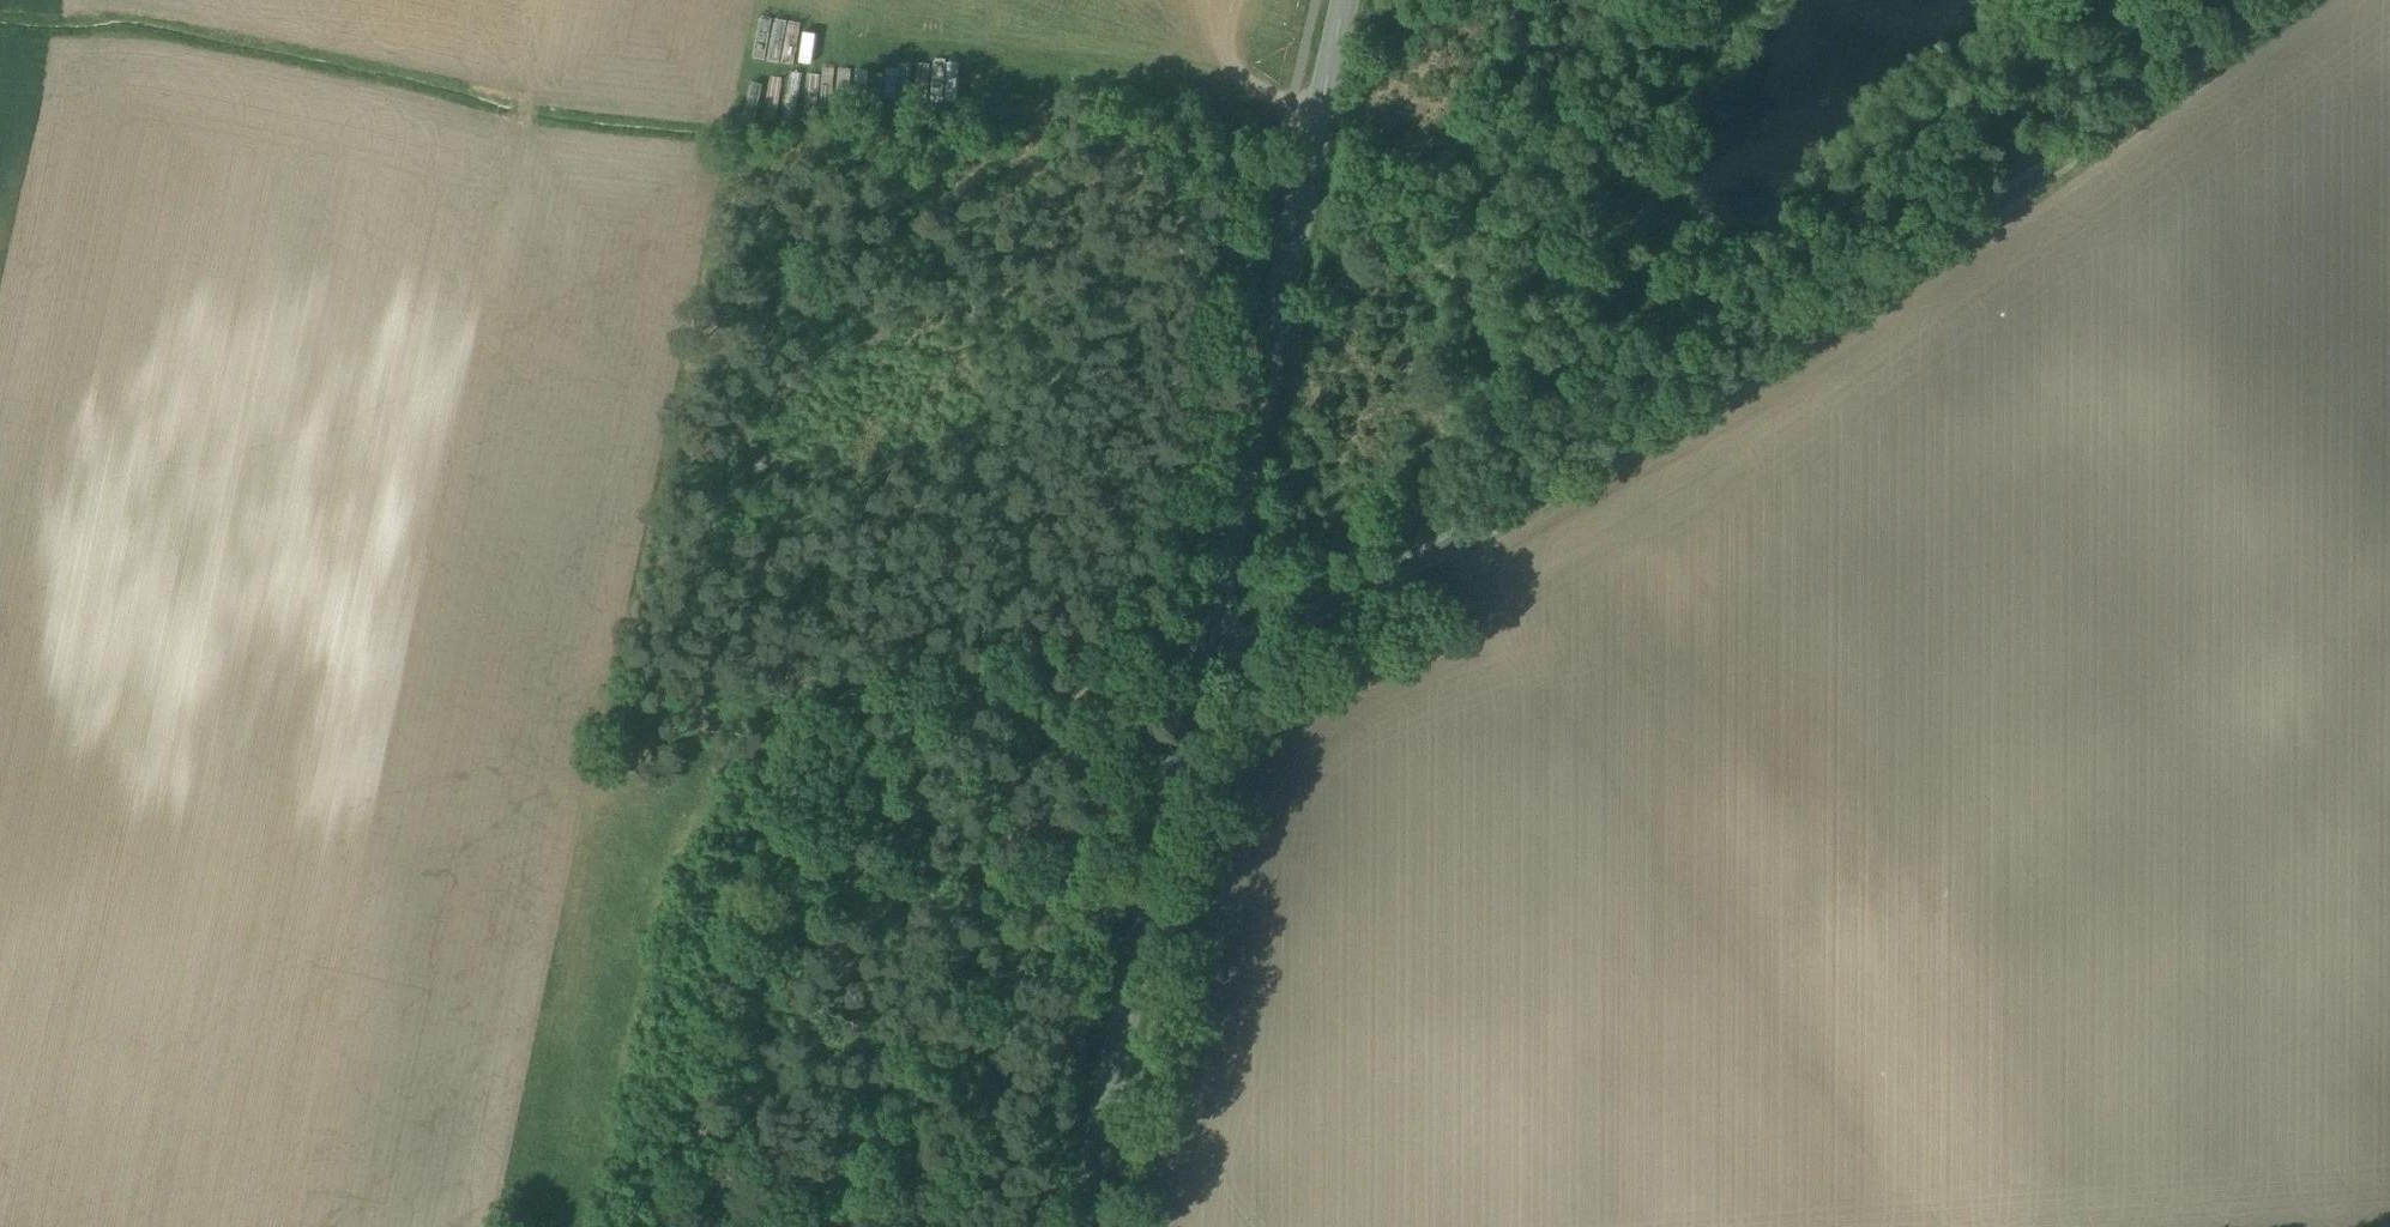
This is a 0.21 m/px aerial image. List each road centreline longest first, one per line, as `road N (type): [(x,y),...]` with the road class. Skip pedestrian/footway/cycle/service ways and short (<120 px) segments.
road 1 (unclassified): [(2293,0),(1718,404),(1290,629),(1205,659)]
road 2 (tertiary): [(1346,0),(1205,659)]
road 3 (tertiary): [(1205,659),(1082,1226)]

